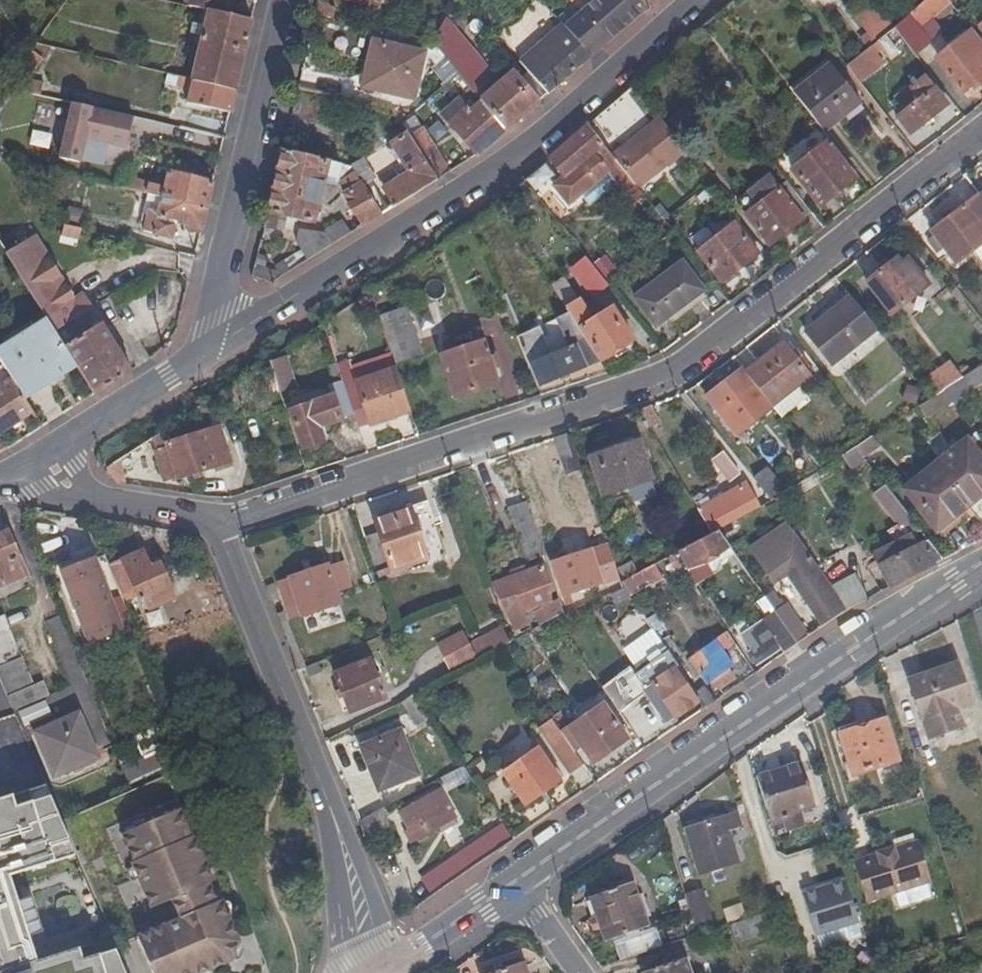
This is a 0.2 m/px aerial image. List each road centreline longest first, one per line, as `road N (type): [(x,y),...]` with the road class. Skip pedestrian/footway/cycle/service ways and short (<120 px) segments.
road 1 (residential): [(218,523),(667,375),(981,133)]
road 2 (tertiary): [(698,0),(498,169),(203,356)]
road 3 (residential): [(517,880),(887,625),(981,570)]
road 4 (residential): [(218,523),(338,826),(371,972)]
road 5 (residential): [(288,0),(203,356)]
road 6 (tertiary): [(203,356),(32,463)]
road 7 (residential): [(32,463),(49,484),(73,495),(218,523)]
road 8 (residential): [(385,972),(517,880)]

